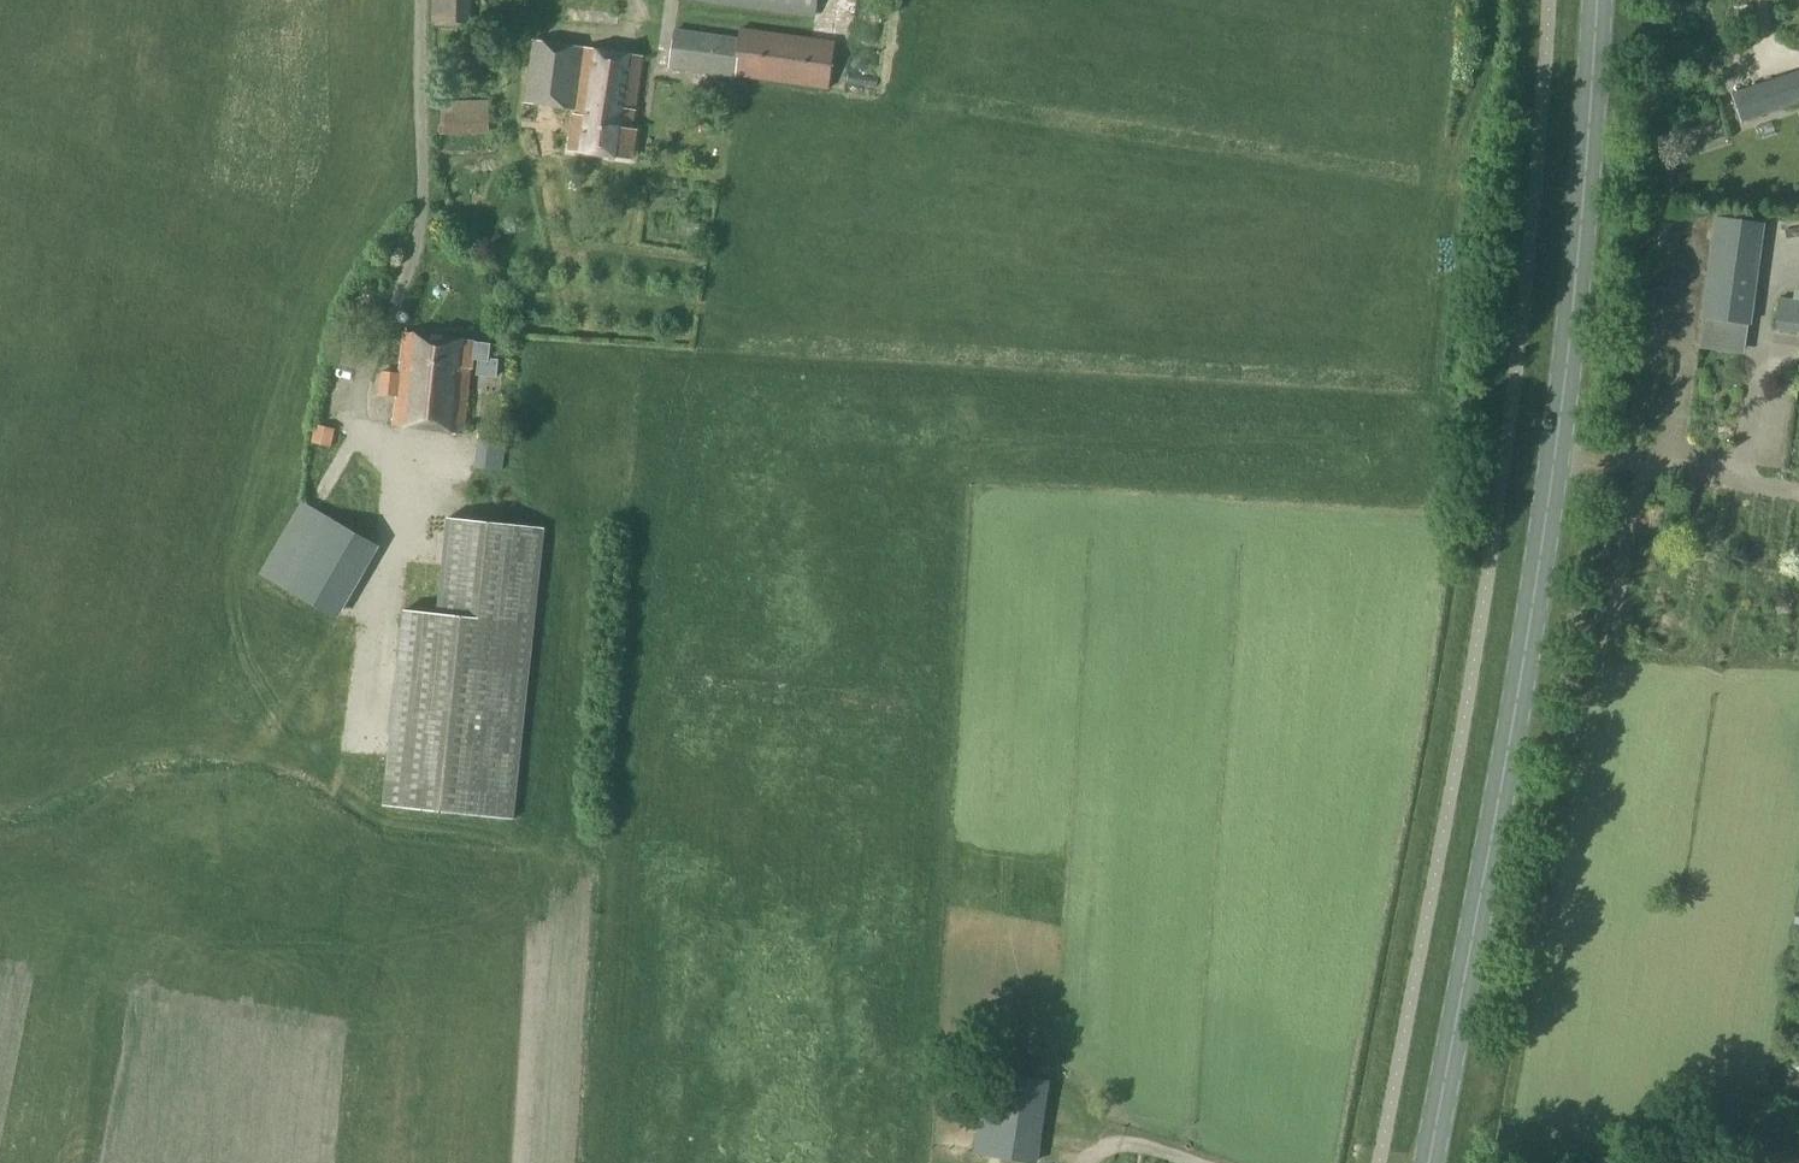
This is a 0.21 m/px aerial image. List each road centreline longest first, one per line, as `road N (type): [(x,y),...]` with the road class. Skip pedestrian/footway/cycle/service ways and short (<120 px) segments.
road 1 (primary): [(1430,1162),(1555,455),(1599,0)]

